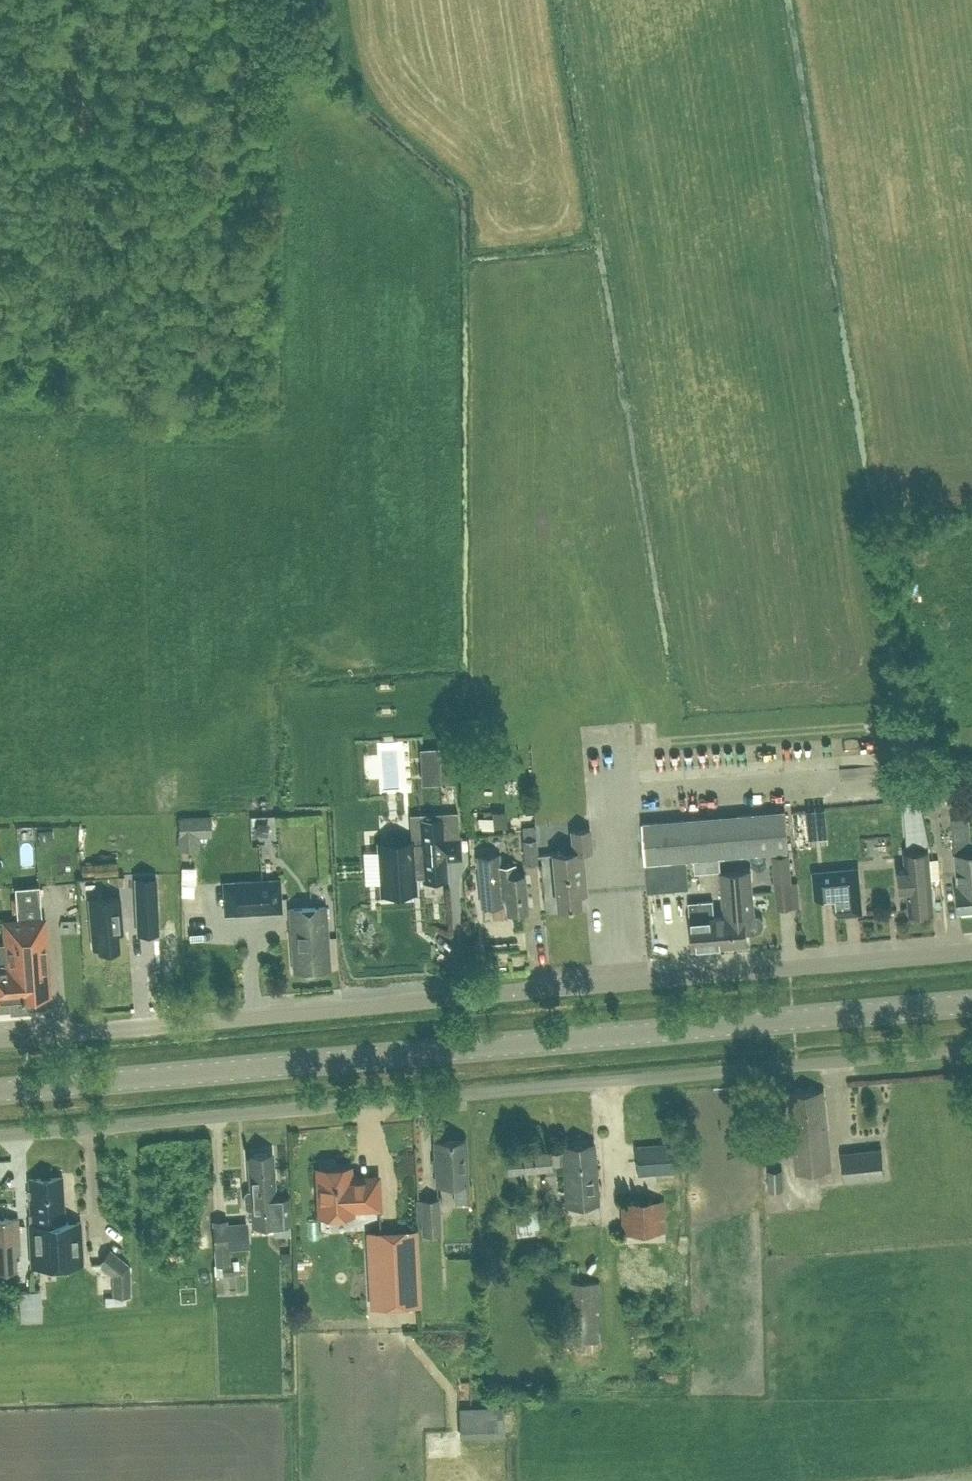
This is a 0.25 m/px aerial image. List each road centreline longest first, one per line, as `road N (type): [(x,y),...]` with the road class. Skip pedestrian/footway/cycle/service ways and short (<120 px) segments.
road 1 (secondary): [(0,1089),(971,1001)]
road 2 (unclassified): [(0,1134),(971,1047)]
road 3 (residential): [(0,1035),(971,950)]

